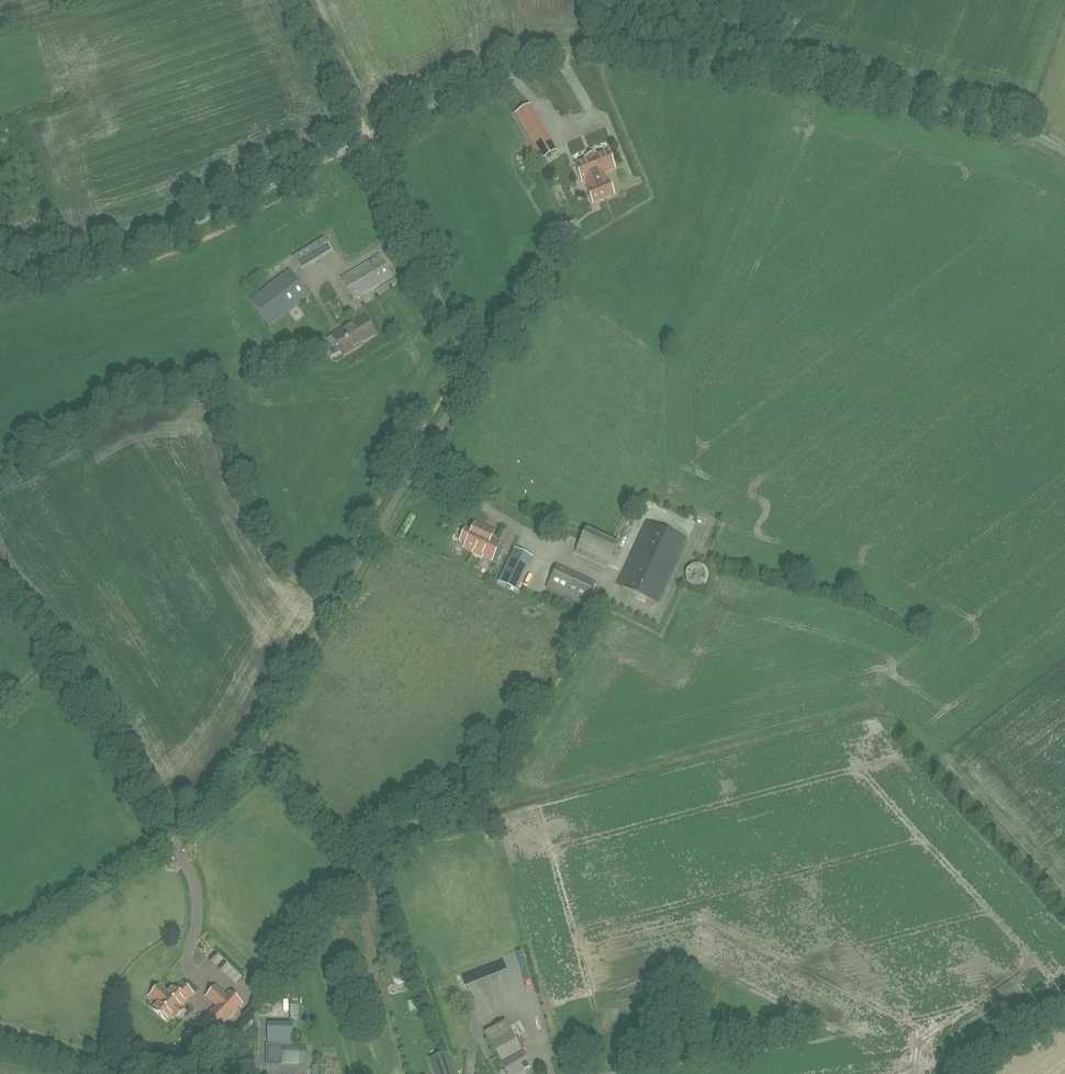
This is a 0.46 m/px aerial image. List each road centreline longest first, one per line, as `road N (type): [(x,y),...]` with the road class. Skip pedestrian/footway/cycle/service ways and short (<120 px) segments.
road 1 (unclassified): [(0,939),(163,842),(214,798),(465,391),(457,333),(364,139),(542,53),(597,49),(737,65),(1013,132),(1064,155)]
road 2 (track): [(301,0),(364,139),(195,222),(0,283)]

